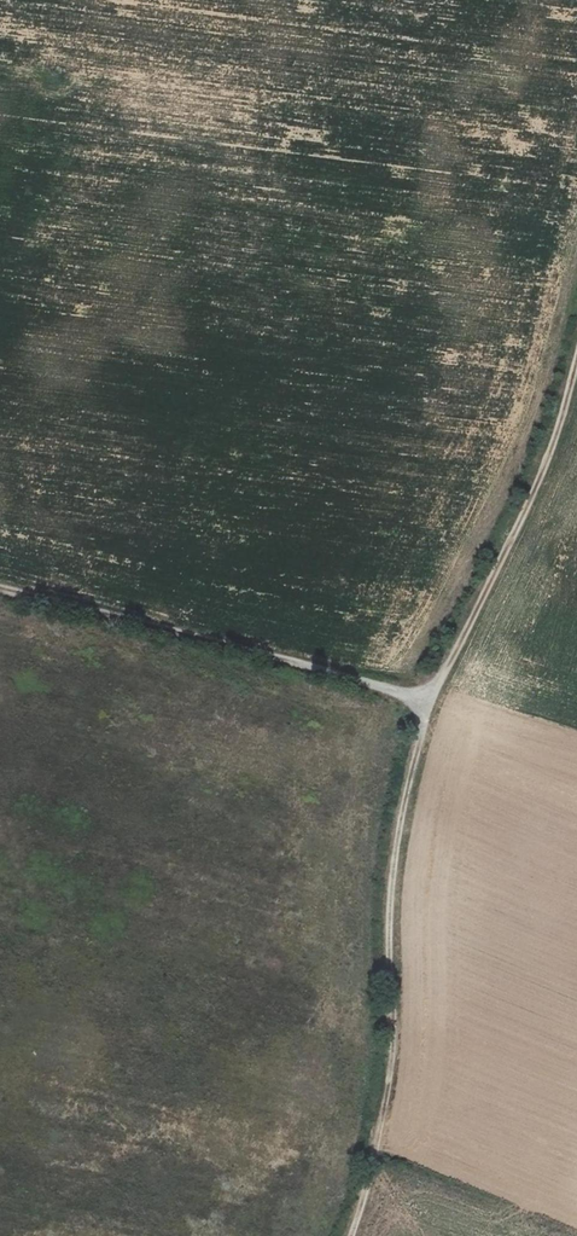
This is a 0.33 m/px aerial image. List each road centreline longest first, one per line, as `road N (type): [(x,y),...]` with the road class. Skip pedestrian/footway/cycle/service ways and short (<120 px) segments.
road 1 (track): [(349,1235),(386,1084),(392,874),(427,703)]
road 2 (track): [(427,703),(0,586)]
road 3 (track): [(427,703),(535,486),(576,351)]

